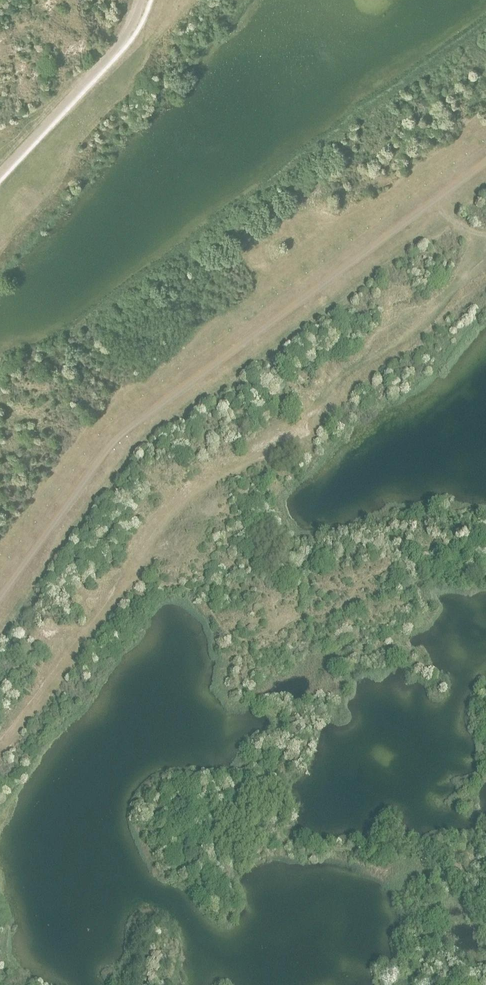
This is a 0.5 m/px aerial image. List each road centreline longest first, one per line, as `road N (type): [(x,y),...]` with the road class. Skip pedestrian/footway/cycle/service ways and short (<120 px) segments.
road 1 (track): [(0,746),(77,654),(178,506),(318,423),(485,264)]
road 2 (track): [(0,599),(152,411),(263,337),(485,163)]
road 3 (track): [(131,574),(203,583),(217,594),(235,636),(258,641),(239,674),(289,722),(289,746),(267,776),(274,815),(286,830),(320,844),(485,845)]

